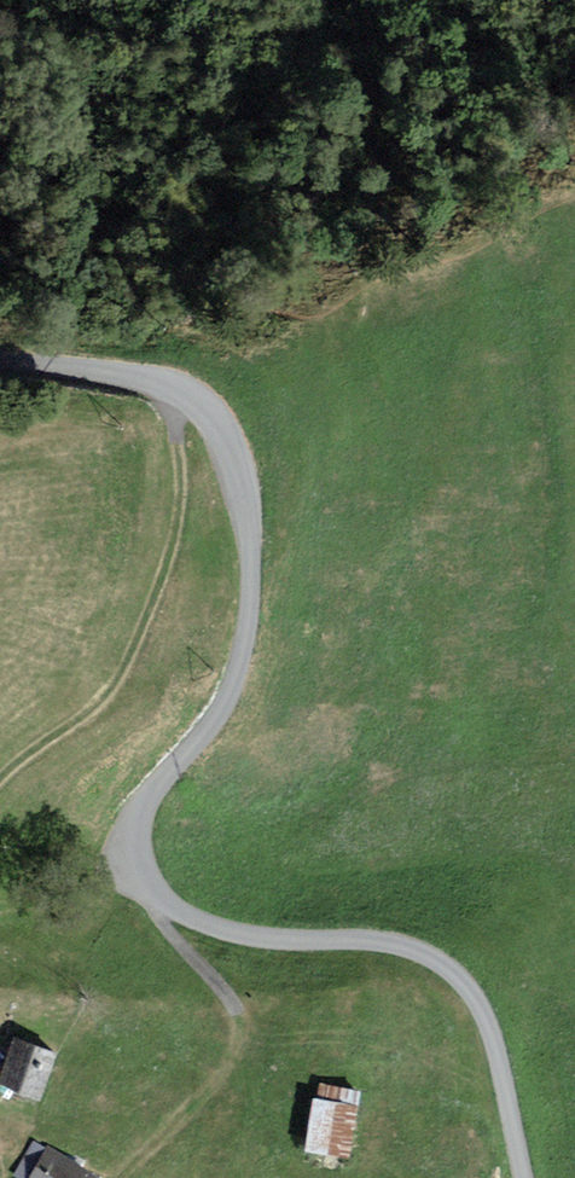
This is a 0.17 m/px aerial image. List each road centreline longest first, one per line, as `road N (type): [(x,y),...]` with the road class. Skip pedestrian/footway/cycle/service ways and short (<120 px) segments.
road 1 (unclassified): [(526,1177),(492,1038),(475,996),(442,959),(392,937),(223,928),(147,893),(132,829),(235,684),(253,559),(246,502),(217,421),(184,389),(0,358)]
road 2 (track): [(184,389),(175,539),(118,686),(0,780)]
road 3 (track): [(147,893),(167,934),(237,1015),(237,1040),(221,1073),(122,1177)]

